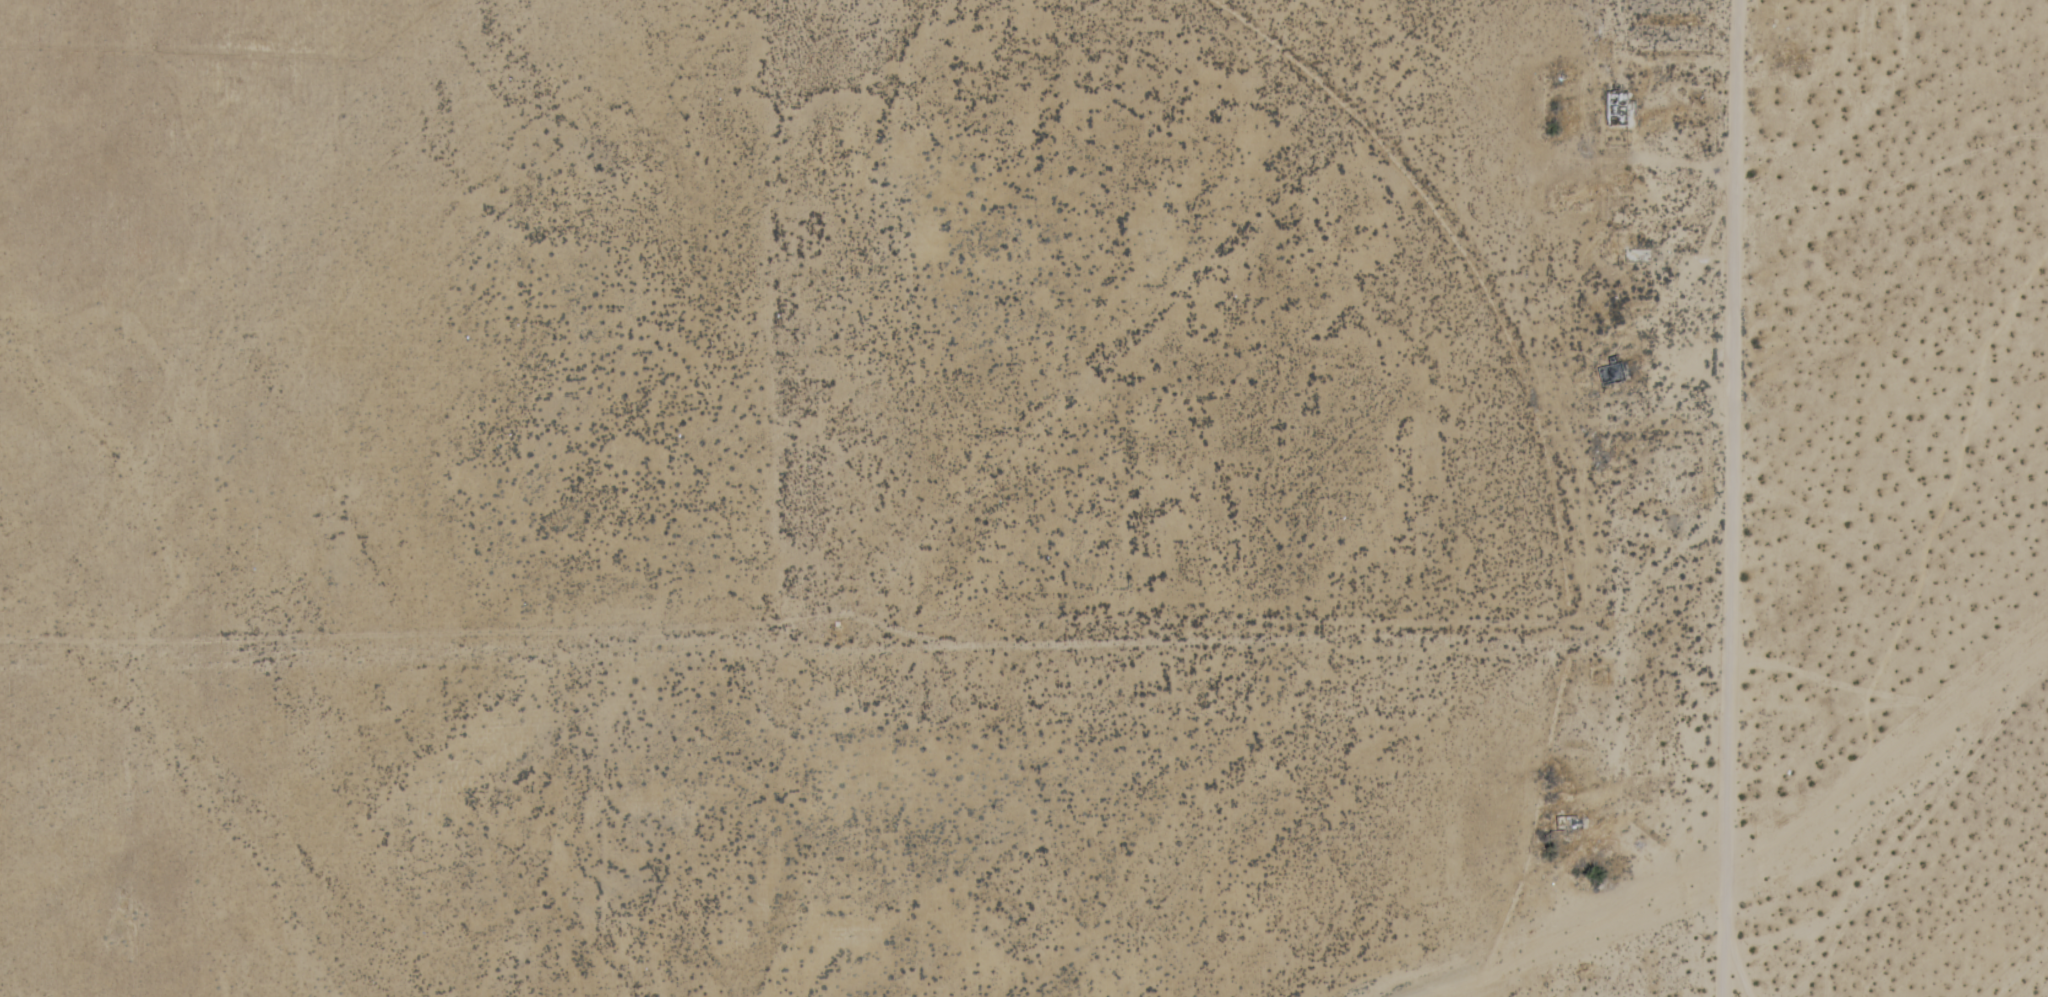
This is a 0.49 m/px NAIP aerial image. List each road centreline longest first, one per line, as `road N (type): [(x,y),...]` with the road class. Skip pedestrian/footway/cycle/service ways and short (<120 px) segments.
road 1 (track): [(1746,0),(1739,21),(1724,996)]

